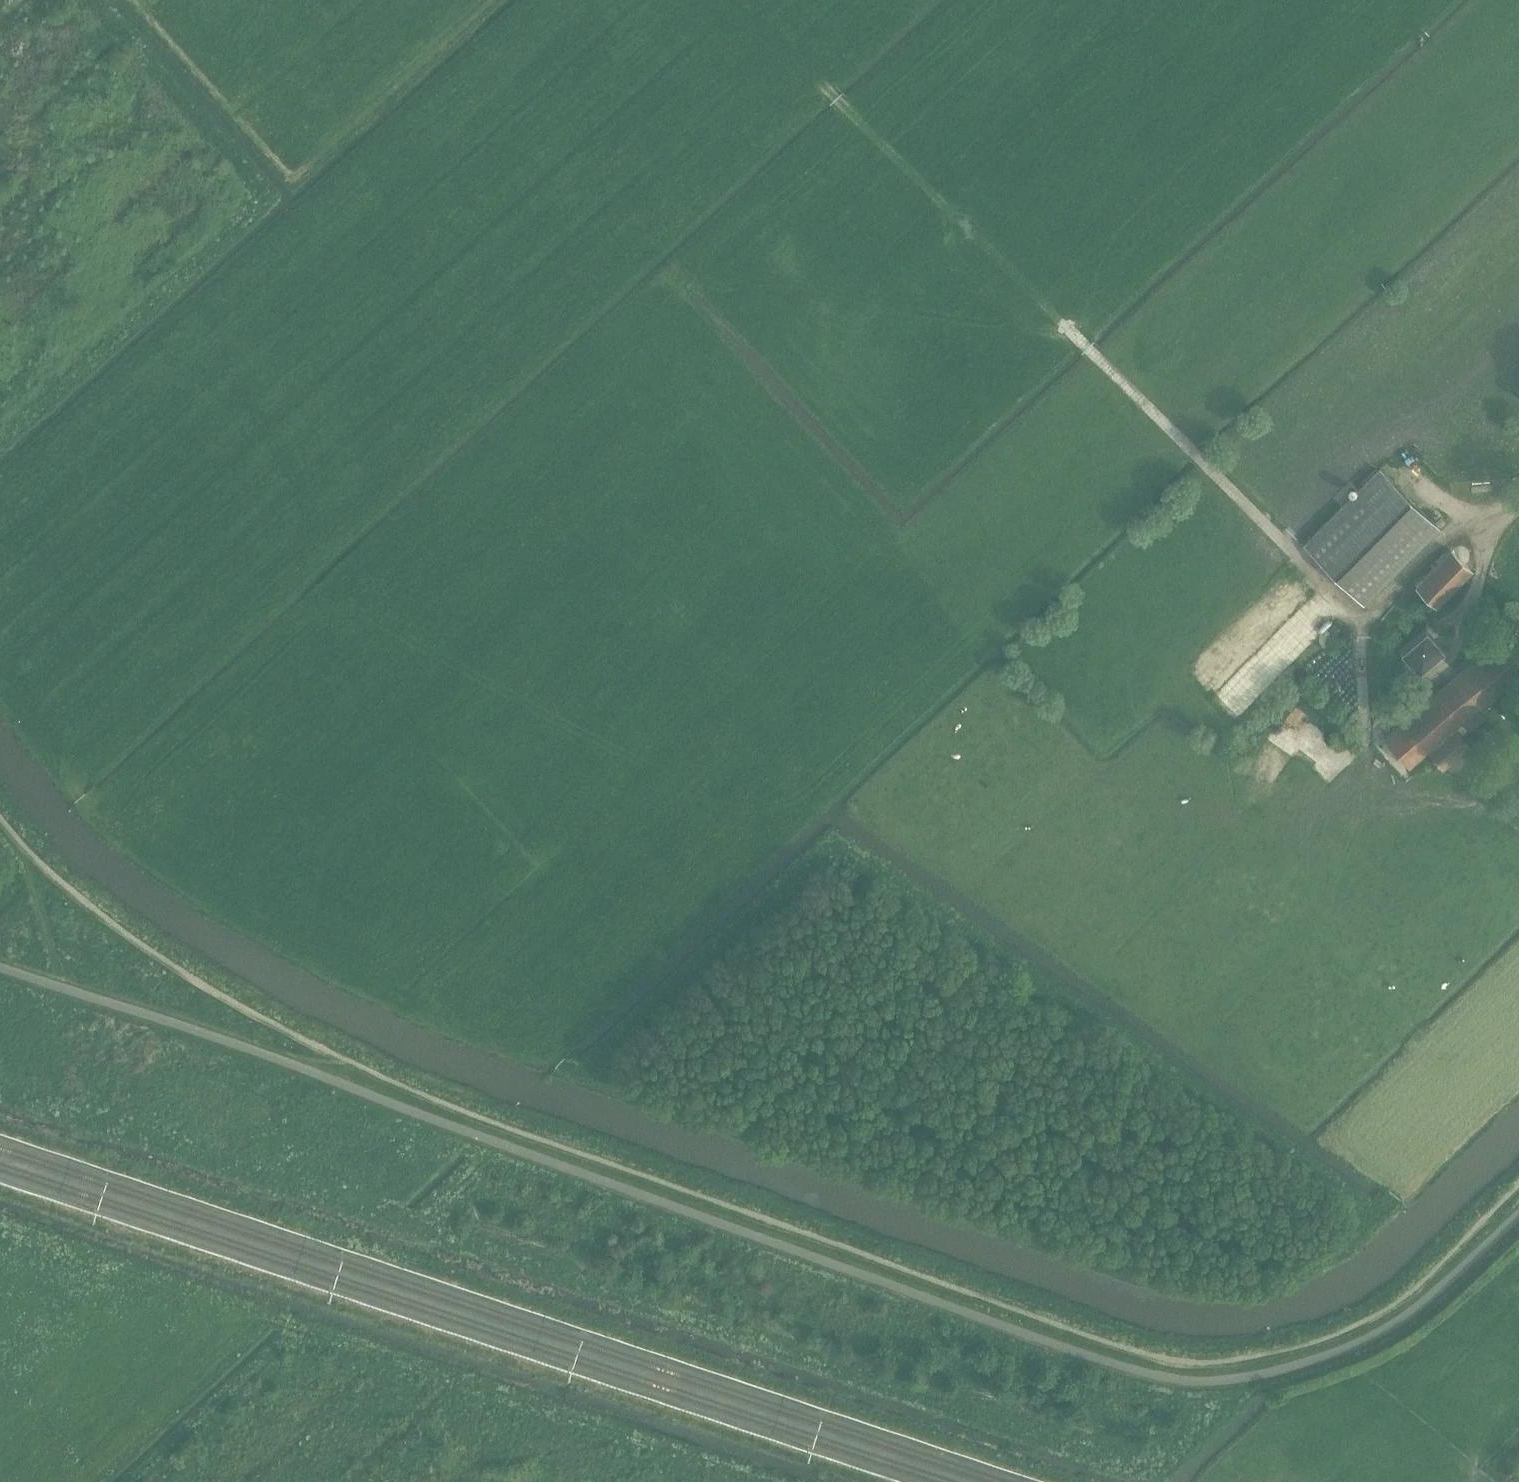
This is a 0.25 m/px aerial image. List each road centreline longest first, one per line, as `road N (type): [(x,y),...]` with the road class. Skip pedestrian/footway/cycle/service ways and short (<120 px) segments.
road 1 (track): [(1504,1027),(1469,1046),(1431,1044),(1304,889),(1294,862),(1311,806),(1365,734),(1359,633),(1367,618),(1447,534),(1492,529)]
road 2 (track): [(722,0),(988,242),(1071,328)]
road 3 (track): [(1367,618),(1350,611),(1071,328)]

